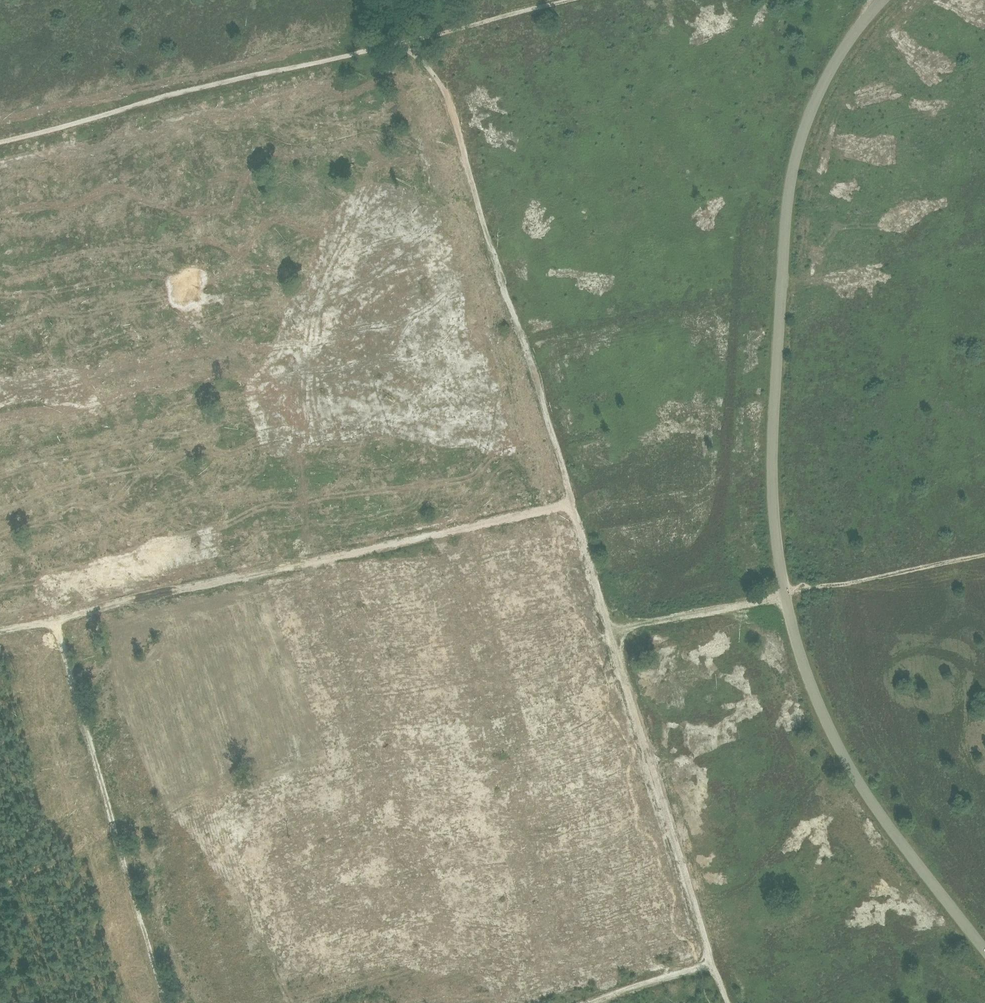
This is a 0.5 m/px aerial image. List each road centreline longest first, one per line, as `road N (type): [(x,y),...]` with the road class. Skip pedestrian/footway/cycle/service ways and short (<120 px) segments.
road 1 (unclassified): [(984,952),(886,824),(830,731),(795,641),(774,508),(793,172),(824,84),(885,0)]
road 2 (track): [(0,629),(573,503)]
road 3 (track): [(726,1002),(573,503)]
road 4 (track): [(573,503),(444,90),(404,41)]
road 5 (track): [(404,41),(0,142)]
road 6 (track): [(54,617),(163,1002)]
road 7 (track): [(713,964),(584,1002)]

